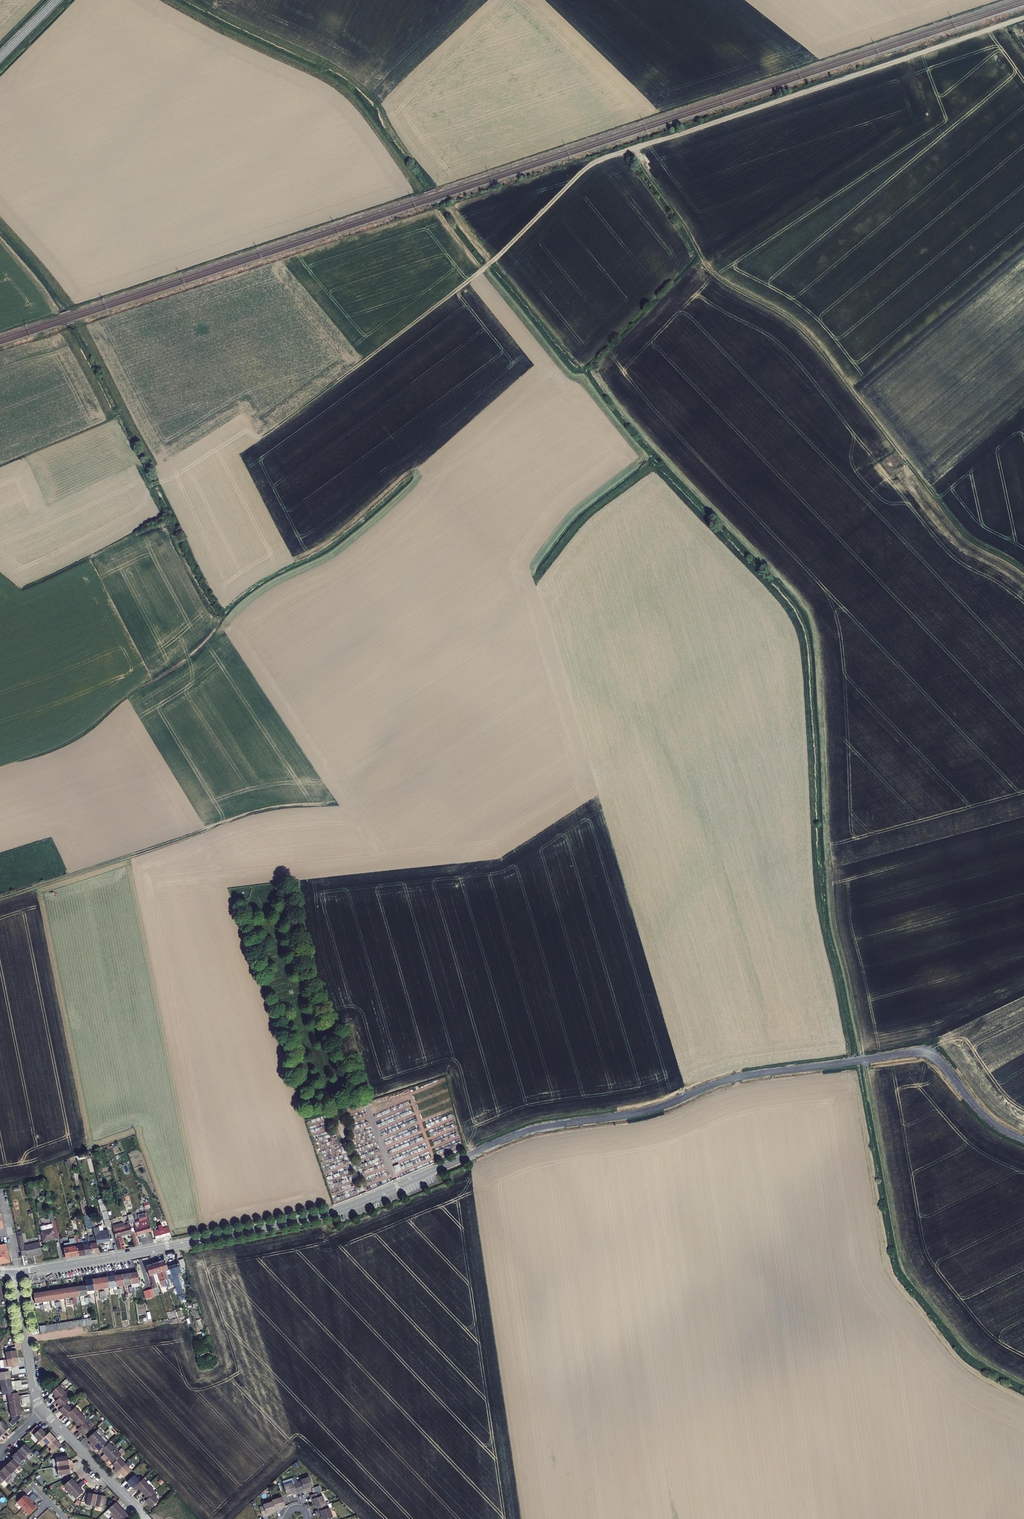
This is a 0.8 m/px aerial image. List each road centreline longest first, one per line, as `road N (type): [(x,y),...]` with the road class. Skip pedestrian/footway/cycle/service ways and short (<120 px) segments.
road 1 (tertiary): [(15,1273),(324,1214),(523,1132),(648,1110),(728,1079),(915,1052),(936,1058),(985,1117),(1023,1140)]
road 2 (track): [(632,148),(713,273),(810,337),(964,533),(1023,570)]
road 3 (track): [(0,898),(254,812),(335,802)]
road 4 (residential): [(43,1412),(146,1518)]
road 5 (residential): [(15,1273),(43,1412)]

